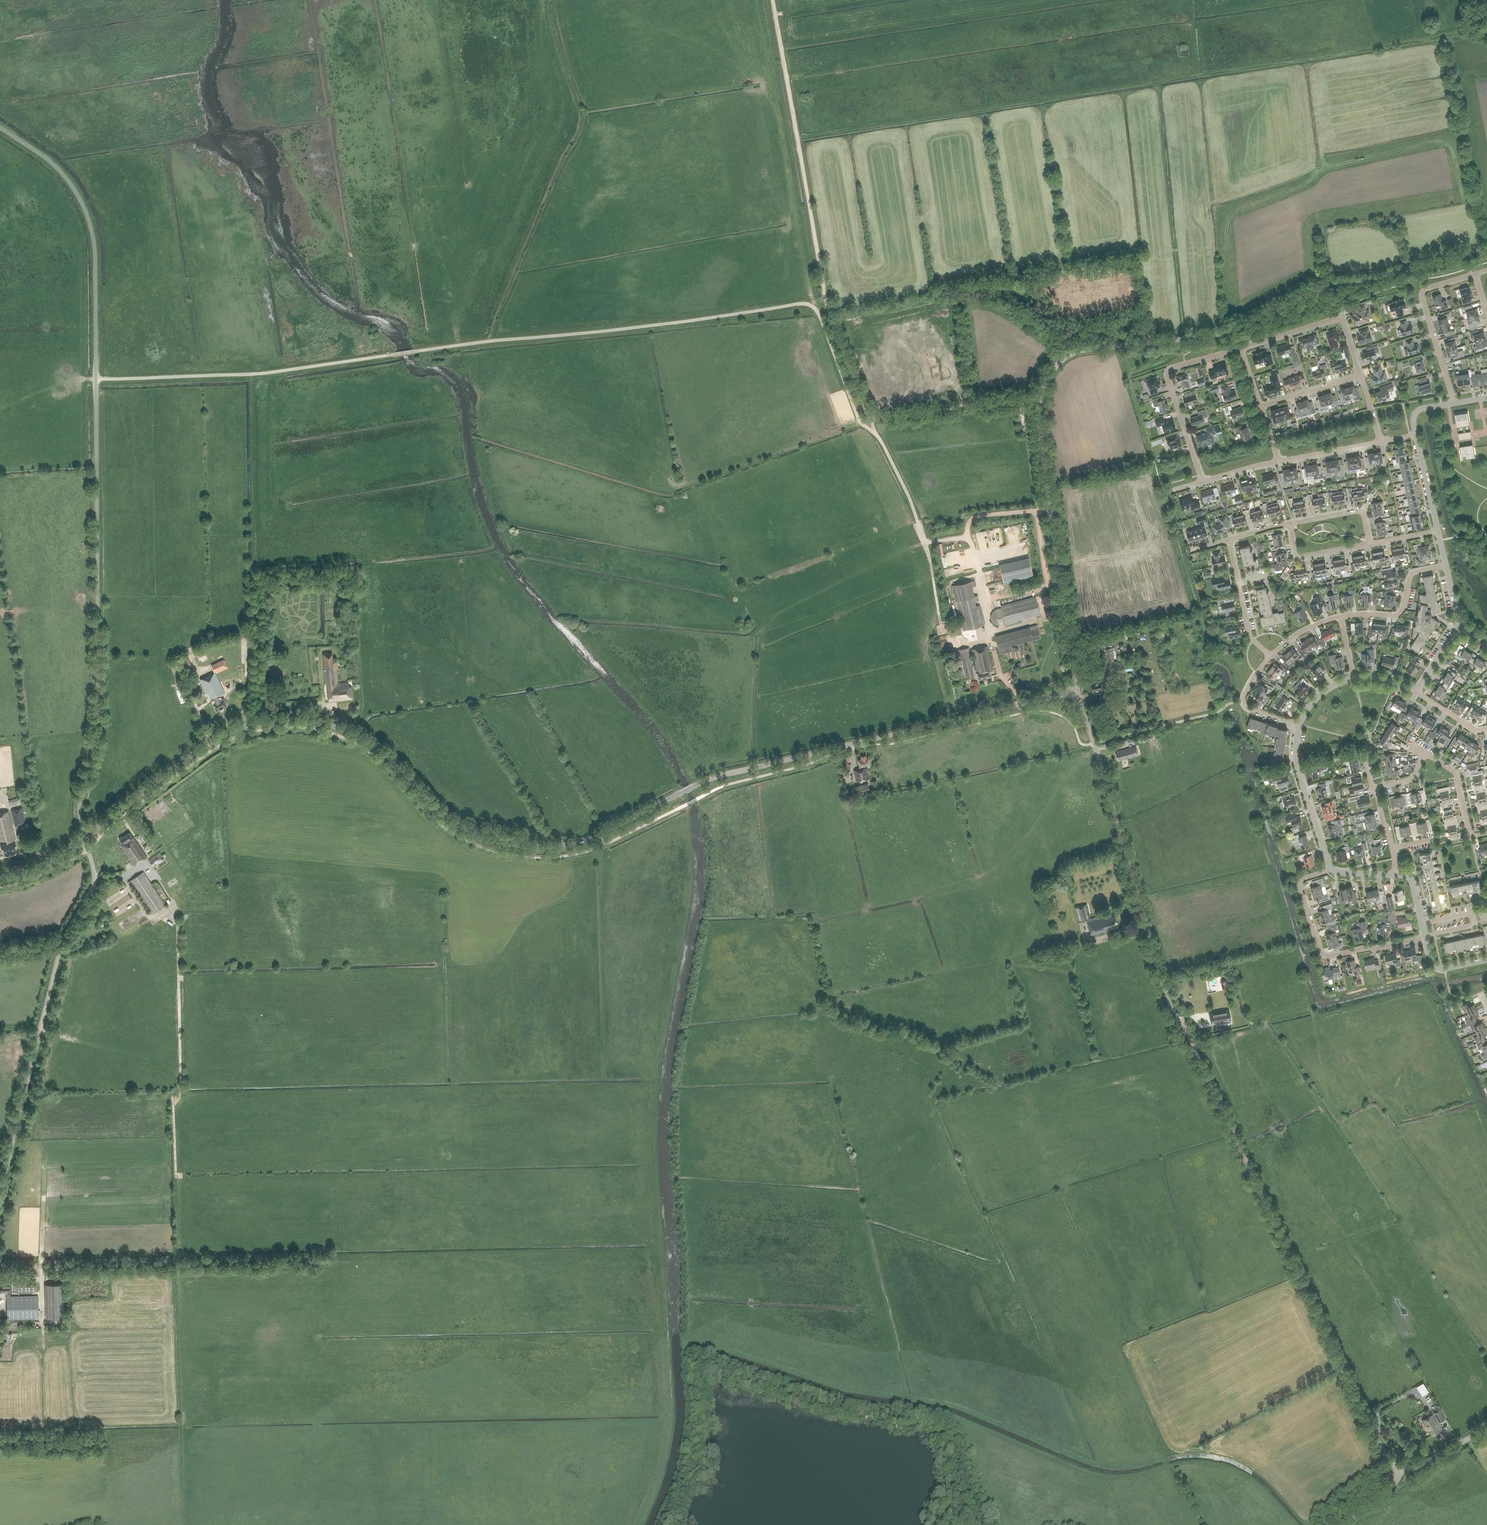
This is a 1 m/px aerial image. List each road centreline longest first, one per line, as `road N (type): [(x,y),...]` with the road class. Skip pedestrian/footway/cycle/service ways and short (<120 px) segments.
road 1 (tertiary): [(85,839),(213,740),(252,724),(298,720),(351,733),(394,761),(466,829),(543,847),(600,834),(712,778),(1077,691)]
road 2 (tertiary): [(1402,1469),(1375,1437),(1174,1015),(1077,691)]
road 3 (track): [(0,405),(65,381),(247,375),(814,307)]
road 4 (unclassified): [(1077,691),(1039,407),(1059,363),(1081,351),(1226,332),(1333,285),(1486,247)]
road 5 (unclassified): [(85,839),(79,808),(99,719),(95,255),(68,181),(0,127)]
road 6 (track): [(1461,32),(797,140)]
road 7 (unclassified): [(0,1199),(63,944),(93,888),(85,839)]
road 8 (track): [(860,420),(881,440),(925,545),(972,542),(992,645),(1018,705)]
road 9 (track): [(773,0),(825,298)]
road 10 (residential): [(1426,938),(1324,956),(1300,886),(1330,869)]
road 11 (residential): [(1202,482),(1167,370),(1240,348)]
road 12 (residential): [(1475,275),(1421,297),(1454,403)]
road 13 (residential): [(1240,348),(1339,319),(1360,376)]
road 14 (track): [(872,417),(1023,400)]
road 15 (residential): [(1330,869),(1296,762),(1299,724)]
road 16 (residential): [(1340,618),(1398,614),(1412,574),(1446,565)]
road 17 (track): [(825,298),(872,417)]
road 18 (residential): [(1270,657),(1249,633),(1230,540)]
road 19 (track): [(814,307),(860,420)]

